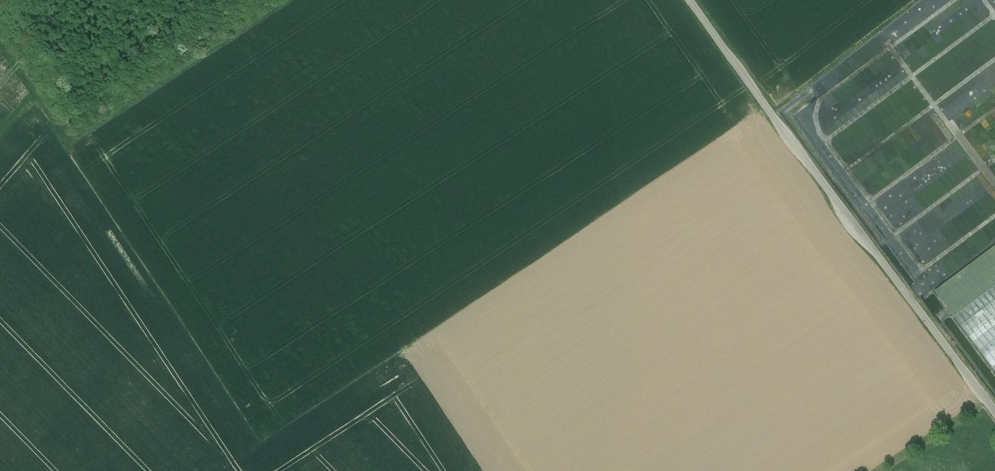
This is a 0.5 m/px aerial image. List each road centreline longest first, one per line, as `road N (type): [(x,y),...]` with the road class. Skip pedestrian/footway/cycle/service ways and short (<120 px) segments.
road 1 (unclassified): [(691,0),(994,414)]
road 2 (track): [(221,0),(81,89),(59,136),(33,106),(0,137)]

